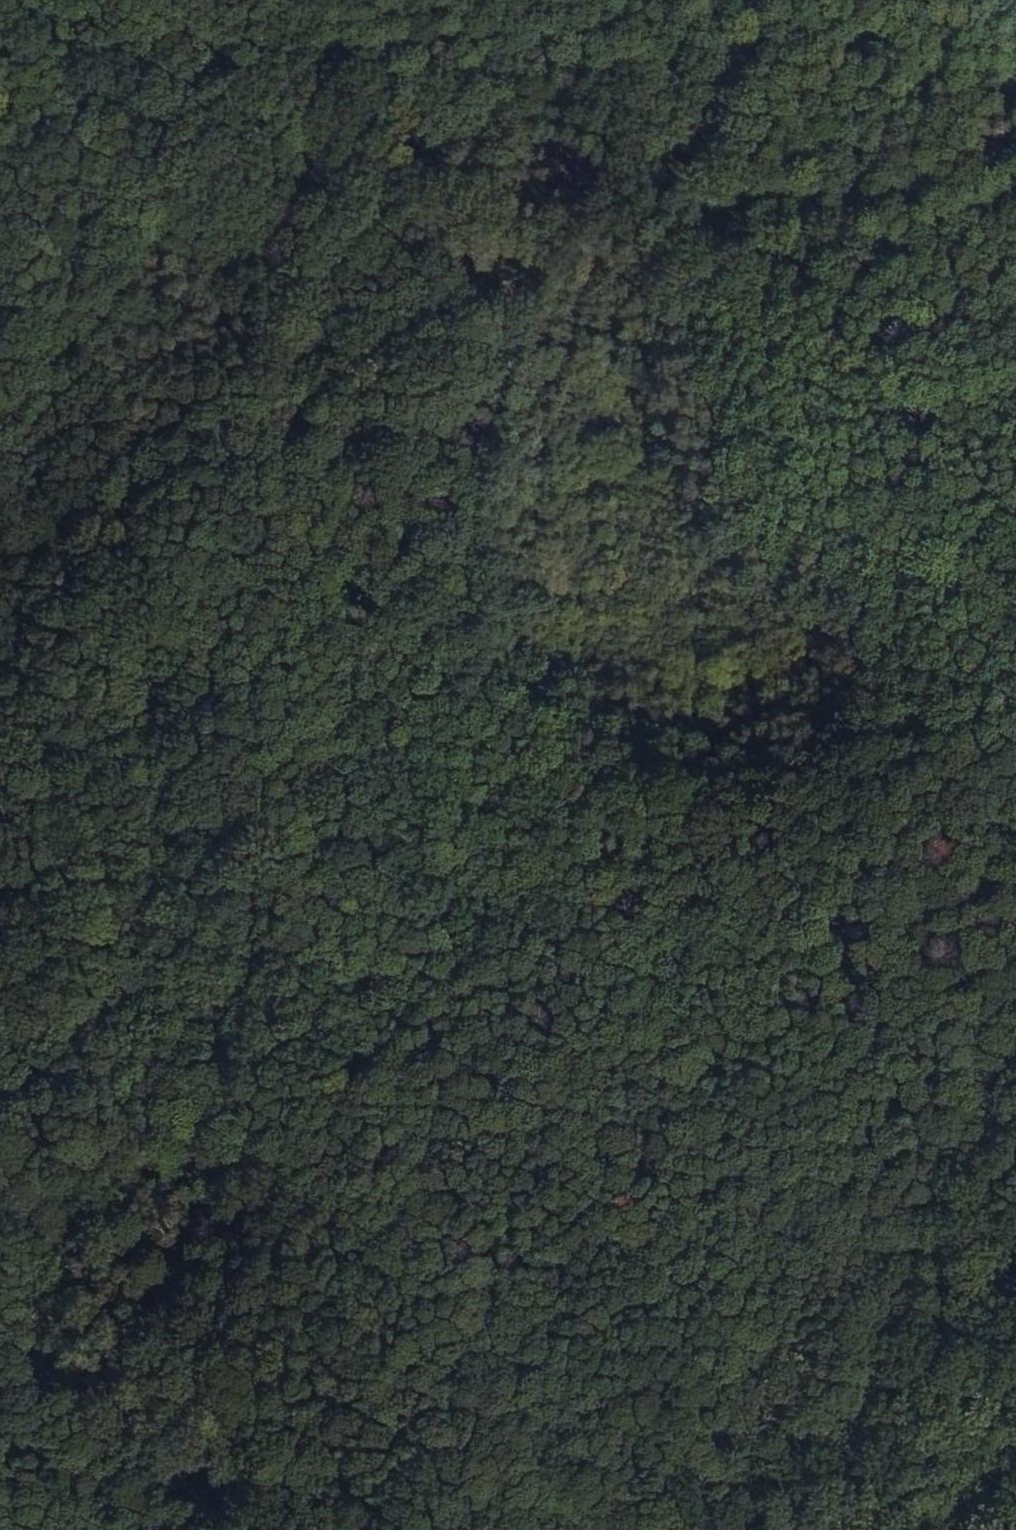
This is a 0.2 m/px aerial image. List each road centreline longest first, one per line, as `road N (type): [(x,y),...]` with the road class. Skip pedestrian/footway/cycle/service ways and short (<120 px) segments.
road 1 (track): [(273,0),(455,88),(487,70),(544,72),(603,93),(645,136),(660,193),(1015,362)]
road 2 (track): [(1015,1194),(589,1529)]

